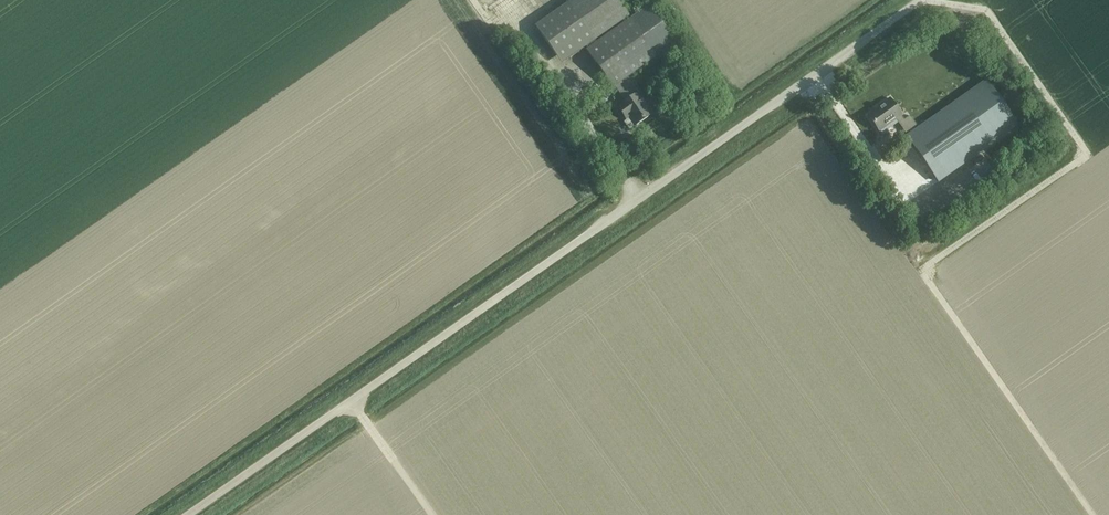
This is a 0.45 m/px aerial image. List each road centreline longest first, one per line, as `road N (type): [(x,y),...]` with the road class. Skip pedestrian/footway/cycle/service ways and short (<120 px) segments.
road 1 (residential): [(188,514),(617,207),(922,0)]
road 2 (track): [(927,0),(988,11),(1086,155),(923,271)]
road 3 (track): [(923,271),(1095,514)]

